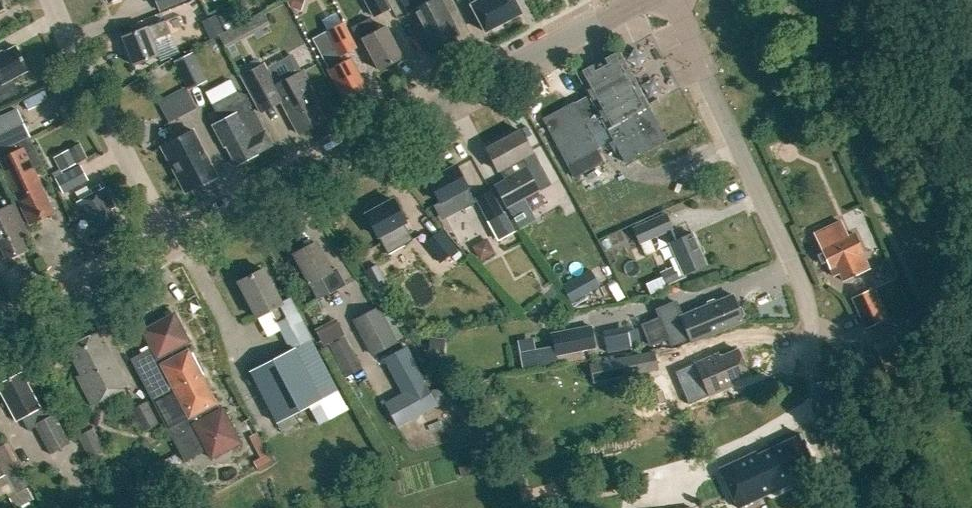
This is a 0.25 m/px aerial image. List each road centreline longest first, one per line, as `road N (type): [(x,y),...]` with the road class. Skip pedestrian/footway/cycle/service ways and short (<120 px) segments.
road 1 (residential): [(860,507),(818,407),(800,279),(675,0)]
road 2 (tertiary): [(174,244),(632,6)]
road 3 (residential): [(174,244),(50,0)]
road 4 (tertiary): [(0,338),(174,244)]
road 5 (tertiary): [(971,137),(915,0)]

